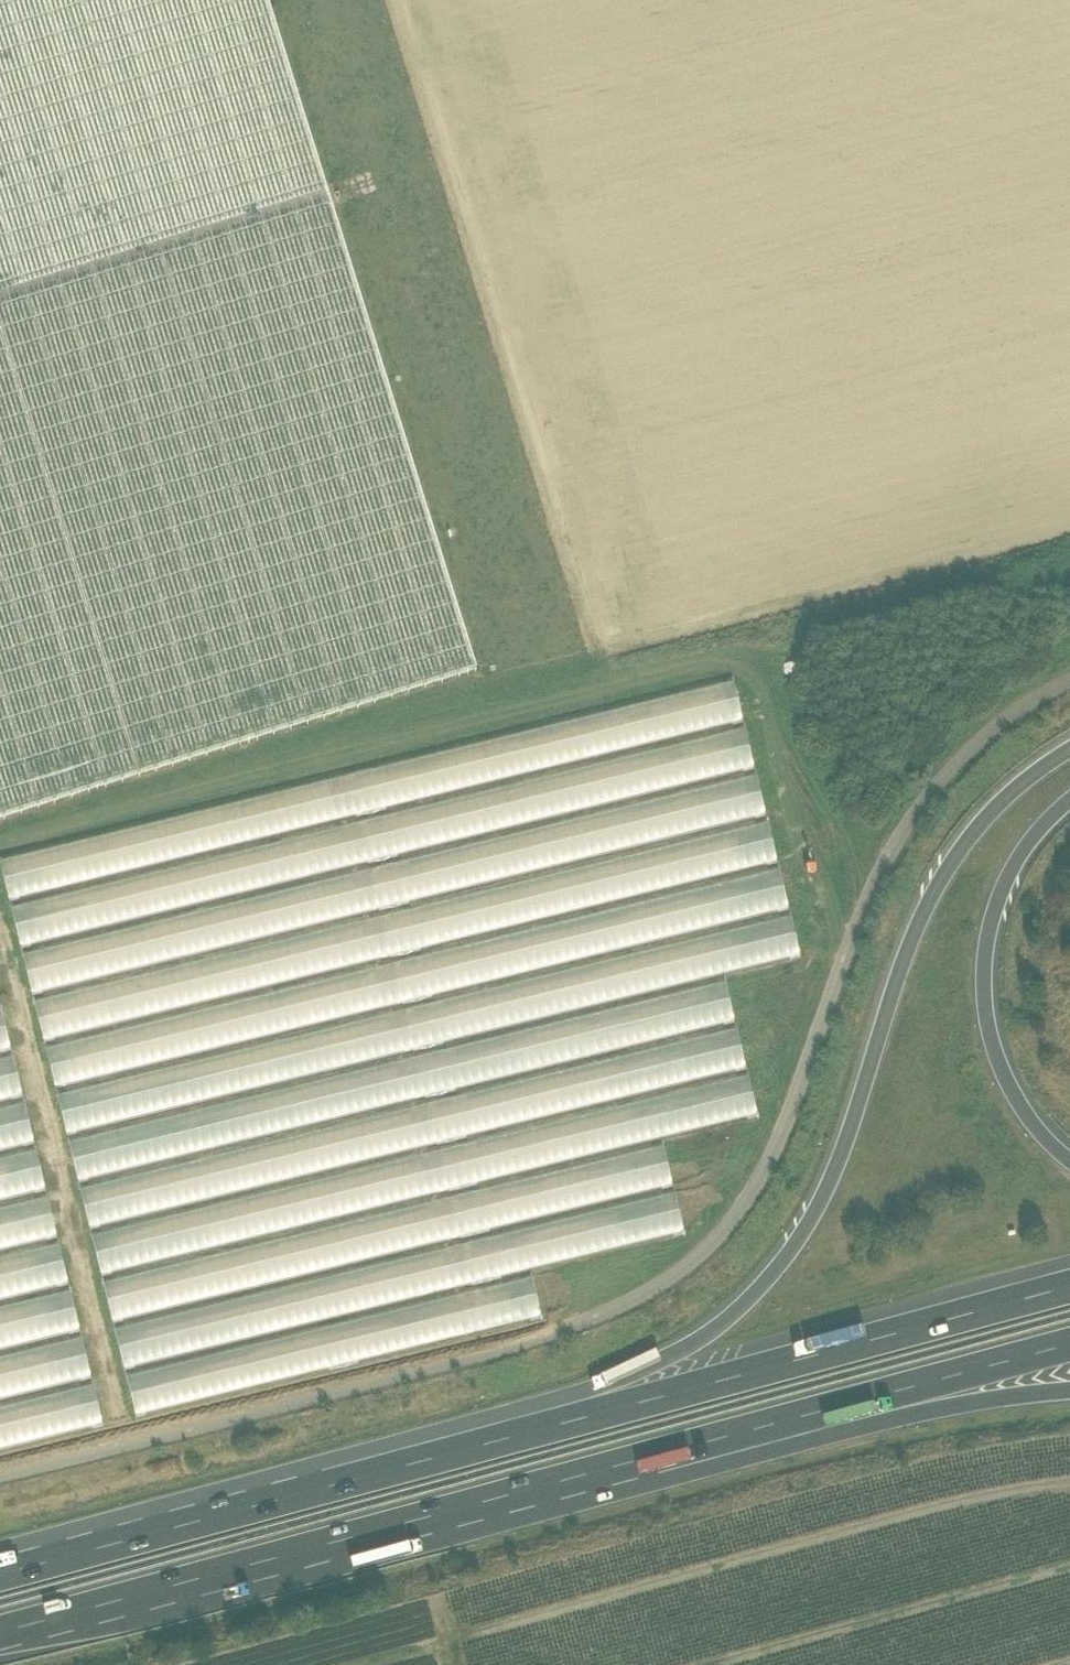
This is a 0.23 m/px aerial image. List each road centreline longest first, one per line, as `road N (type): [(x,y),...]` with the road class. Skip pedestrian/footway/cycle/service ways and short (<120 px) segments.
road 1 (track): [(0,1475),(547,1343),(674,1283),(742,1210),(791,1119),(896,845),(939,781),(997,726),(1069,680)]
road 2 (motorway): [(0,1628),(895,1390)]
road 3 (motorway): [(1069,745),(1003,797),(941,877),(904,957),(849,1130),(787,1252),(723,1321),(609,1409)]
road 4 (motorway): [(609,1409),(0,1571)]
road 5 (motorway): [(1069,1286),(609,1409)]
road 6 (motorway): [(1069,1159),(1040,1130),(1008,1076),(986,963),(1008,879),(1069,801)]
road 7 (track): [(864,915),(740,649)]
road 8 (motorway): [(895,1390),(1069,1343)]
road 9 (motorway): [(895,1390),(1069,1387)]

